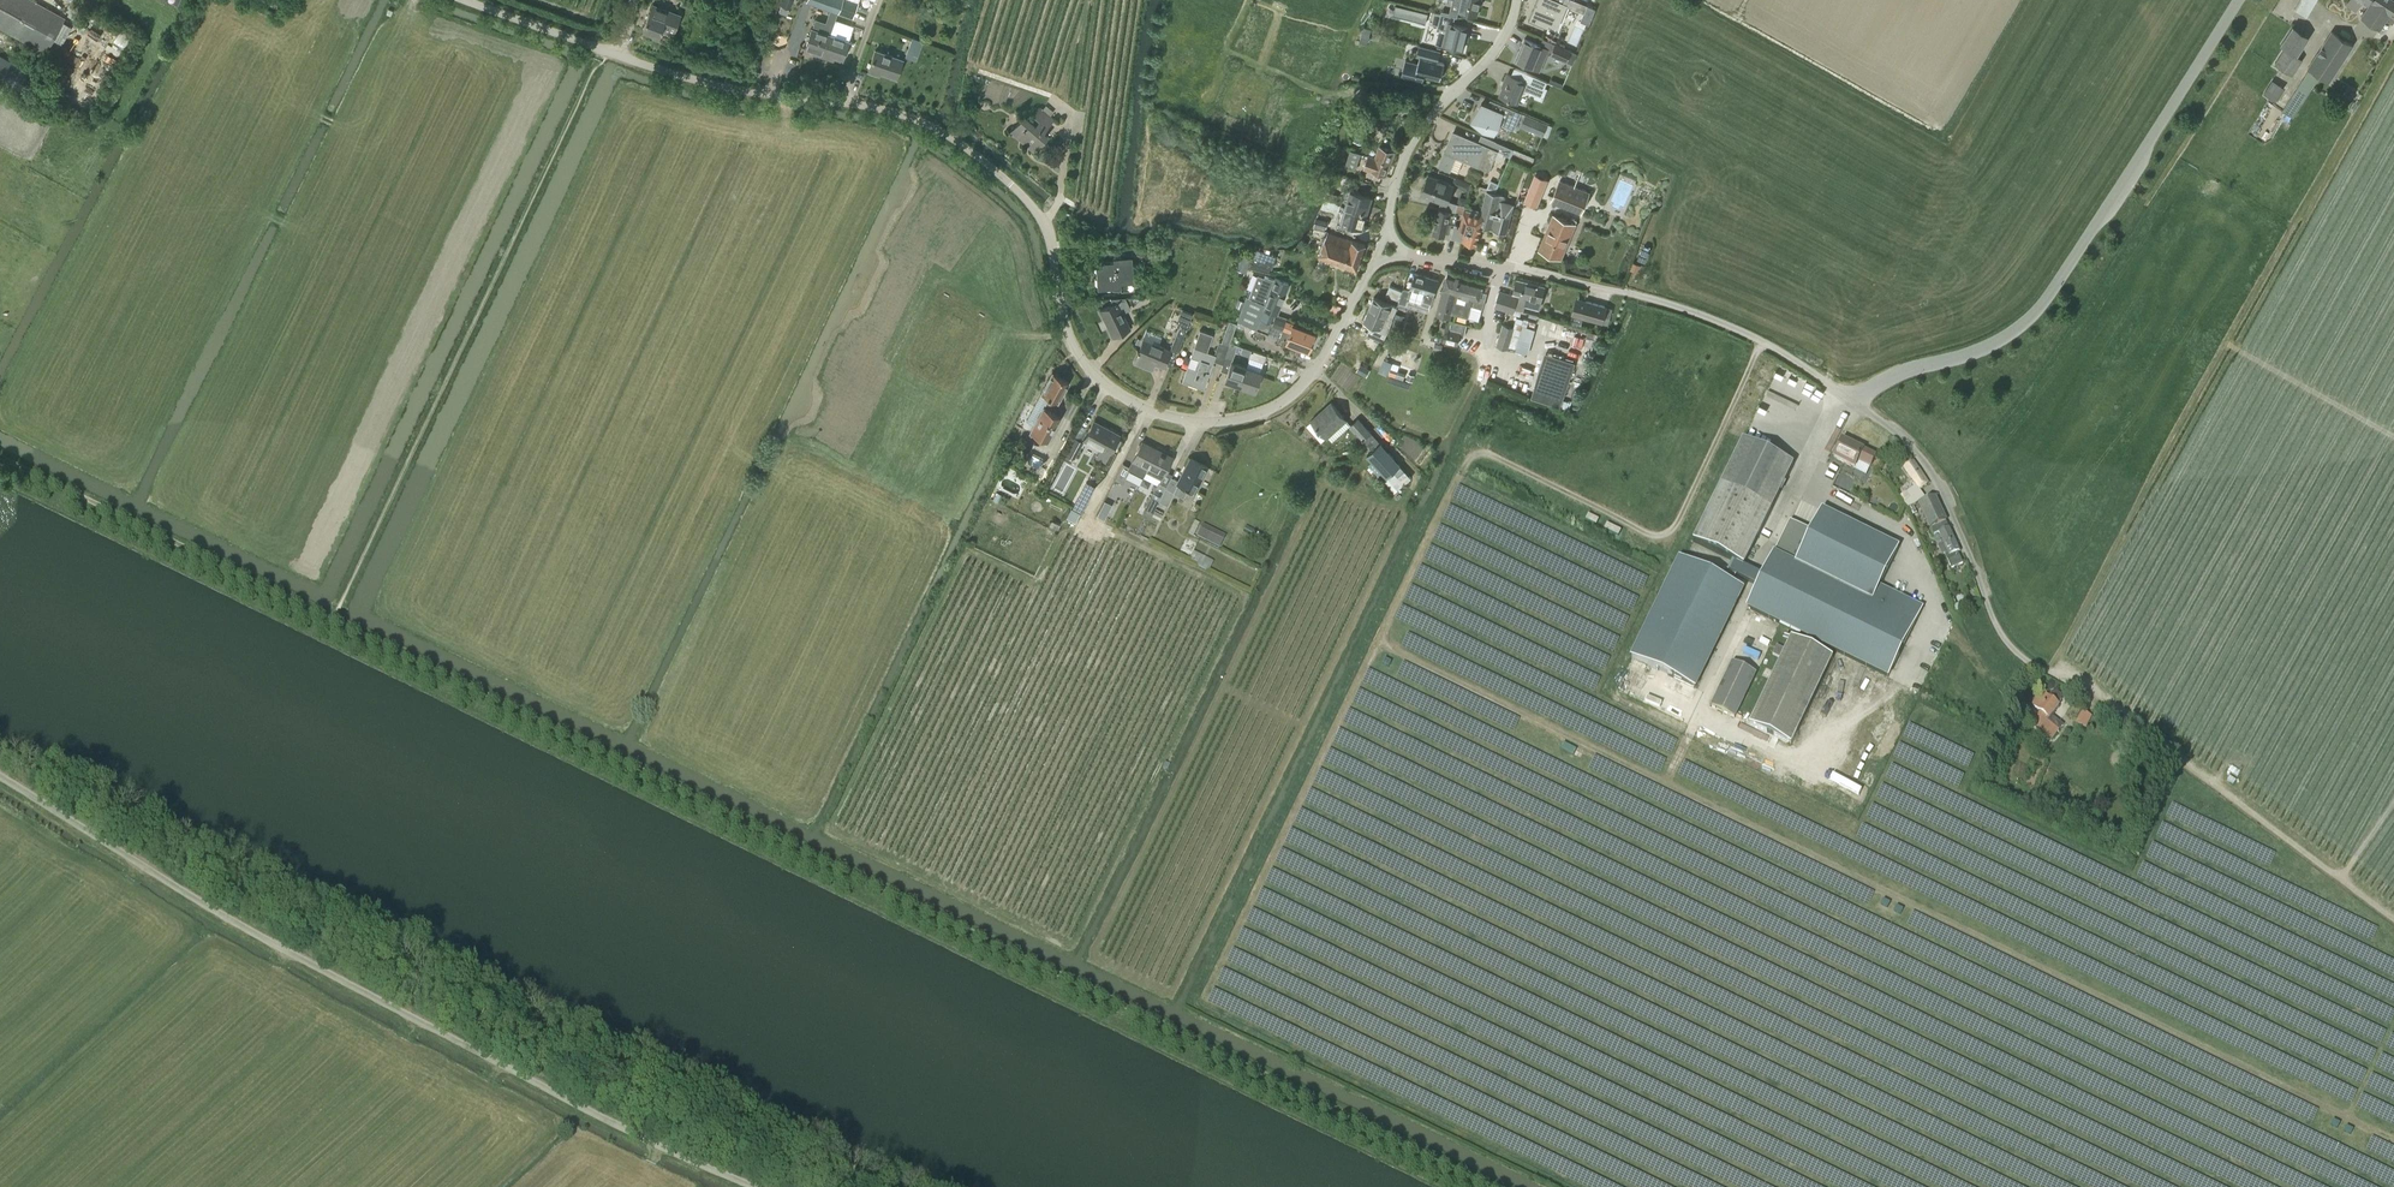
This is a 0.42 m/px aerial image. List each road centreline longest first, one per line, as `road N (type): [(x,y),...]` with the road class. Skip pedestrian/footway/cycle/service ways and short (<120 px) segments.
road 1 (track): [(332,617),(1498,1186)]
road 2 (track): [(2393,1140),(1664,783),(1798,484),(1852,401)]
road 3 (track): [(746,1186),(477,1060),(202,909),(0,781)]
road 4 (unclassified): [(1011,184),(958,138),(921,121),(666,72),(461,0)]
road 5 (residential): [(1373,262),(1323,360),(1282,407),(1222,423),(1163,417),(1118,395),(1085,362),(1069,331),(1045,225),(1011,184)]
road 6 (unclassified): [(2239,0),(2029,320),(1991,346),(1900,373),(1852,401)]
road 7 (residential): [(1852,401),(1762,341),(1664,302),(1514,268),(1409,254)]
road 8 (track): [(2052,673),(2089,683),(2112,710),(2393,921)]
road 9 (track): [(0,457),(332,617)]
road 10 (residential): [(2052,673),(2020,657),(2000,633),(1926,465),(1852,401)]
road 11 (track): [(1455,90),(1297,100),(1234,91),(1216,81),(1244,0)]
road 12 (track): [(1664,783),(1378,643)]
road 13 (residential): [(1387,229),(1393,191),(1418,135),(1501,43),(1517,0)]

